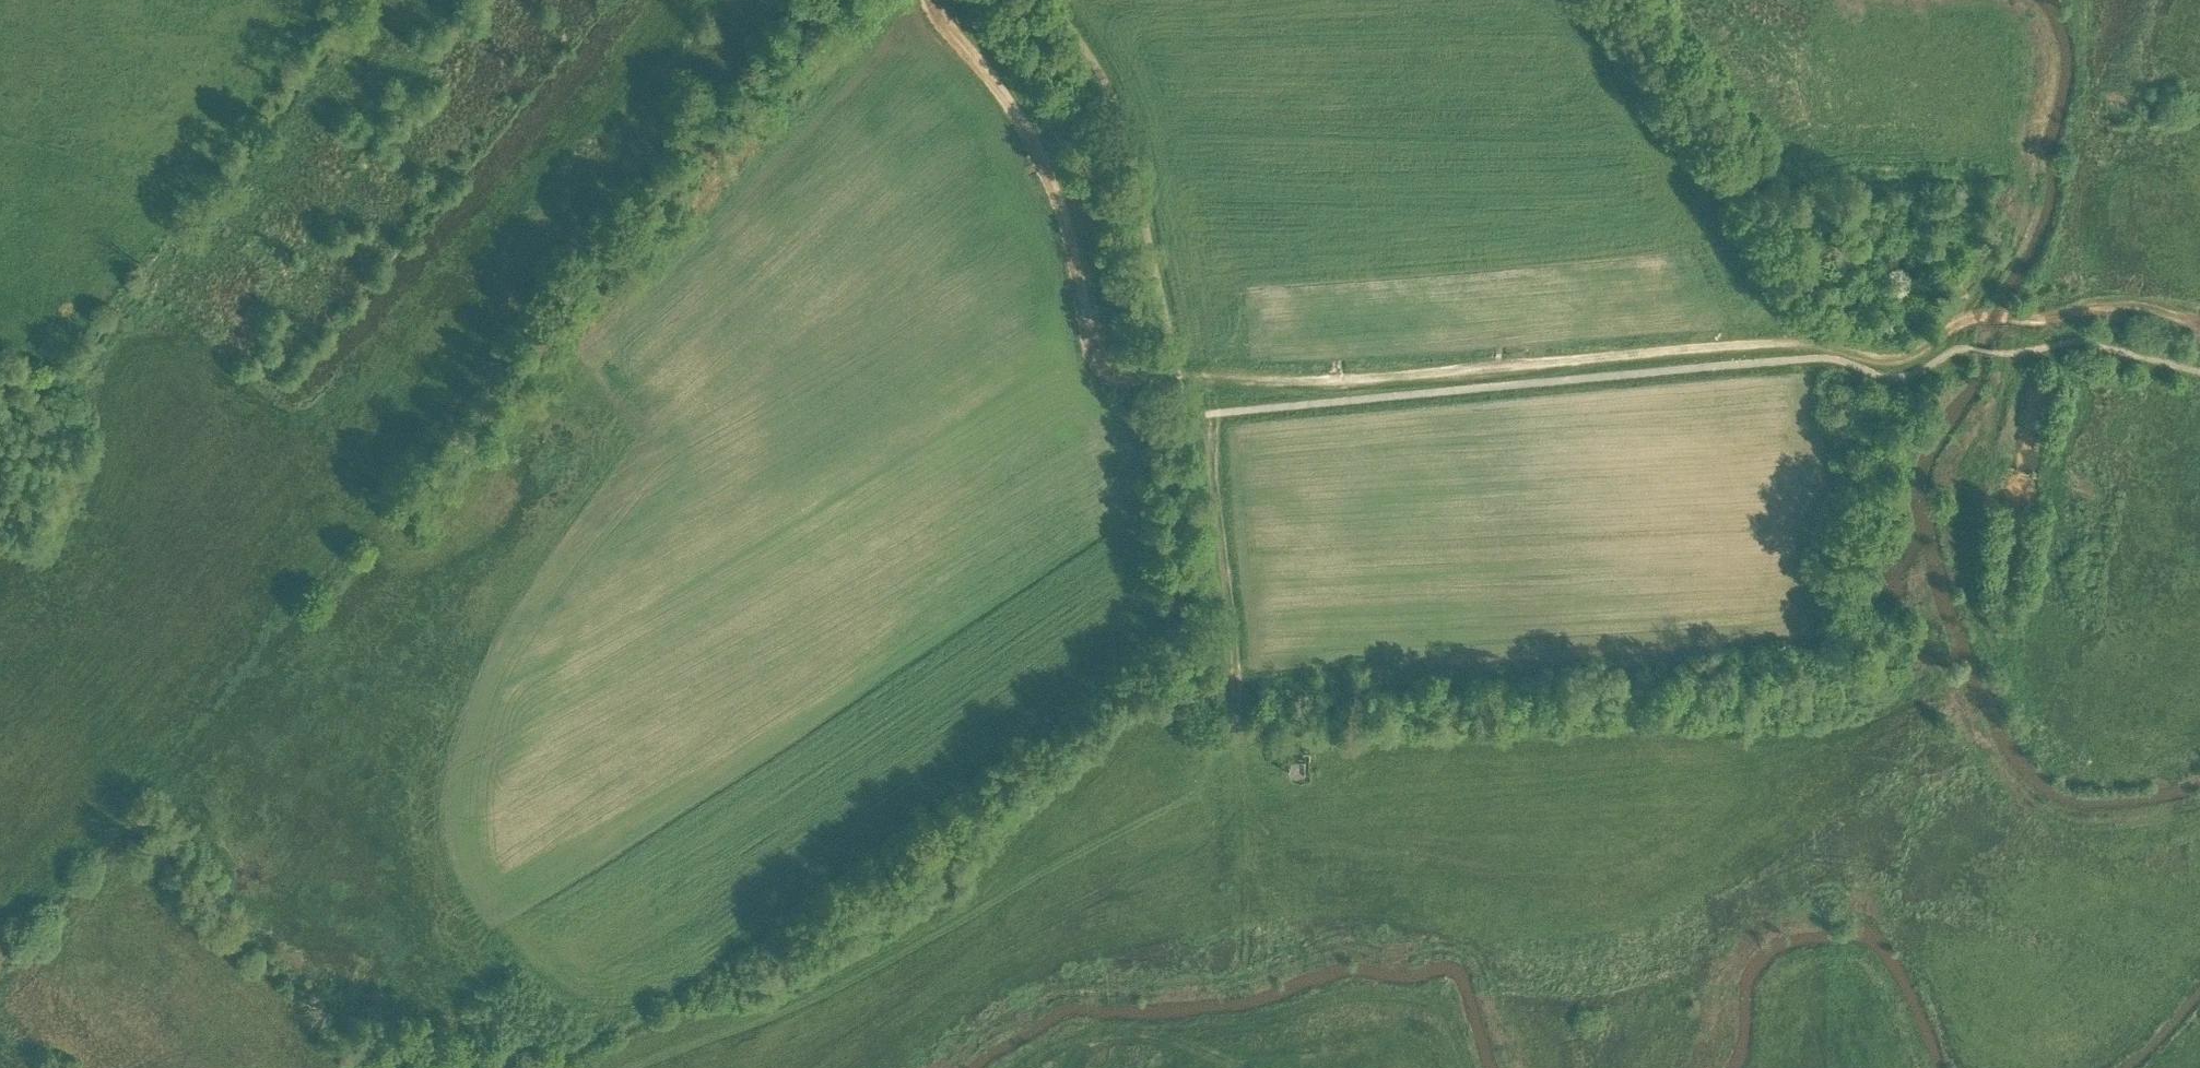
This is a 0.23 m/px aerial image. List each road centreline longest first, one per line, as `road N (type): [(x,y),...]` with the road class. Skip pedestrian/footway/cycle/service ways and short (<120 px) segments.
road 1 (track): [(2199,325),(2095,311),(2053,319),(1978,316),(1900,354),(1809,344),(1331,379),(1107,370),(1035,138),(934,0)]

